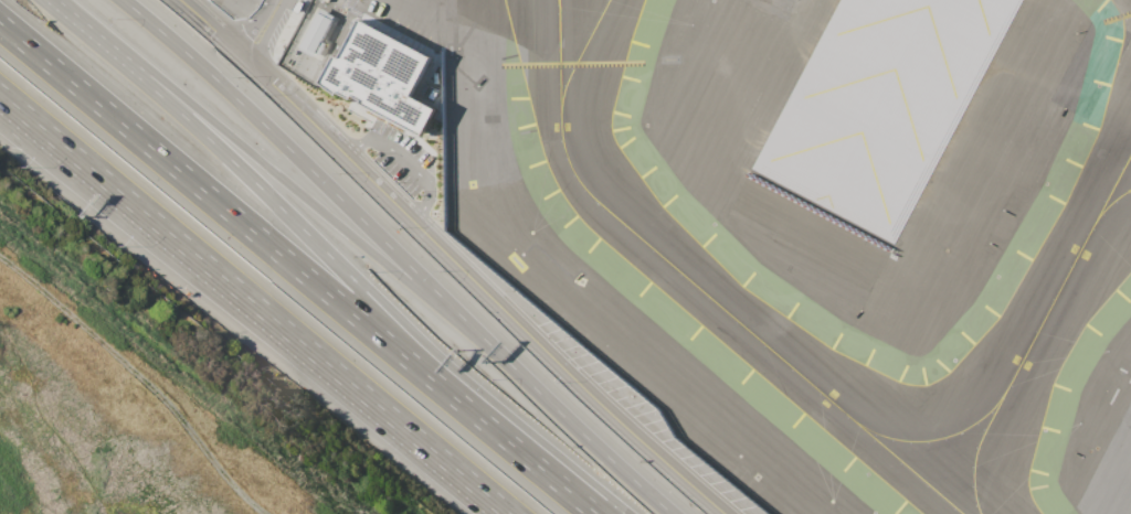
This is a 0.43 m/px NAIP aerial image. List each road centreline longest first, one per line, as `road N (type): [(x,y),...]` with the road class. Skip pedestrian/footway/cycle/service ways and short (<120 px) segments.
road 1 (tertiary): [(179,0),(724,513)]
road 2 (motorway): [(41,130),(507,513)]
road 3 (motorway): [(433,381),(0,24)]
road 4 (motorway): [(420,286),(258,118),(123,0)]
road 5 (motorway): [(420,286),(144,71)]
road 6 (motorway): [(672,513),(420,286)]
road 7 (motorway): [(358,285),(144,71)]
road 8 (motorway): [(596,513),(433,381)]
road 9 (motorway): [(433,381),(358,285)]

